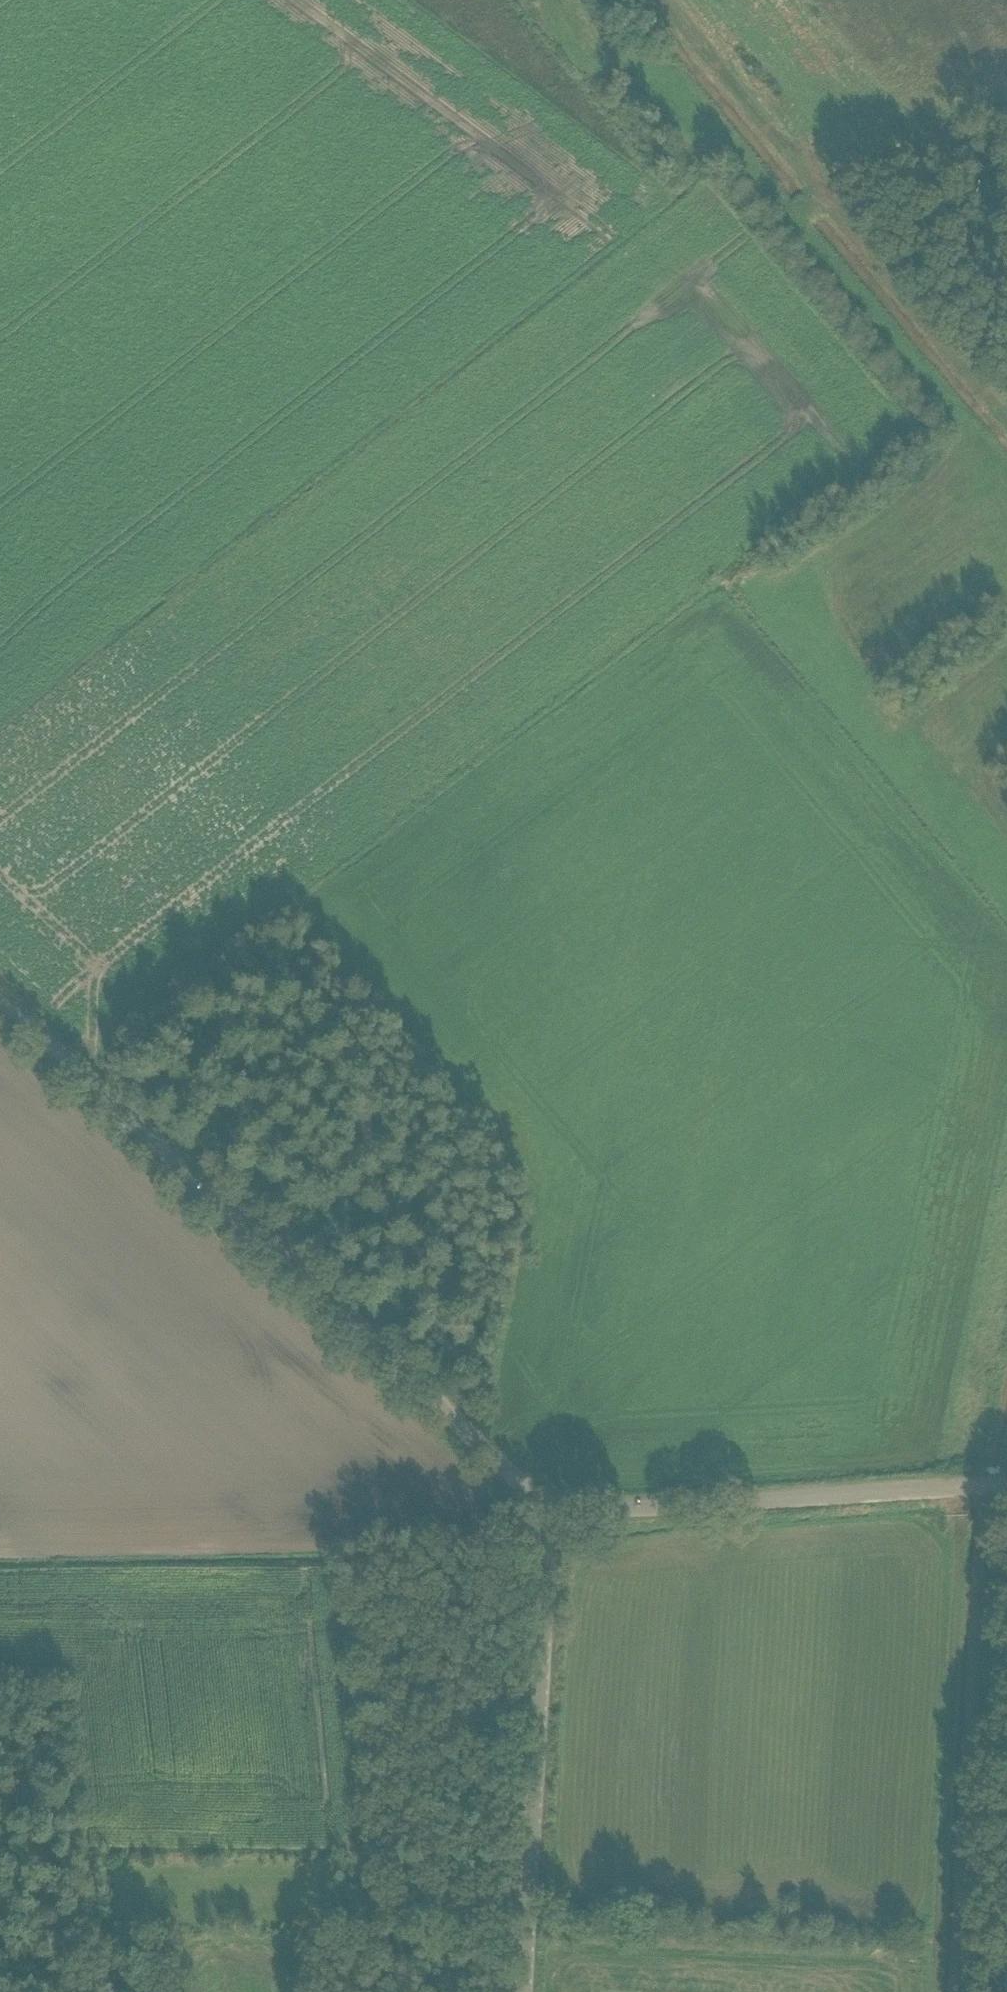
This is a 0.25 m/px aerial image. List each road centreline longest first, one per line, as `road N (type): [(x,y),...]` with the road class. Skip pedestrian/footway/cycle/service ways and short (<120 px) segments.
road 1 (unclassified): [(545,1522),(524,1485),(0,1015)]
road 2 (unclassified): [(523,1991),(545,1522)]
road 3 (unclassified): [(545,1522),(1006,1491)]

